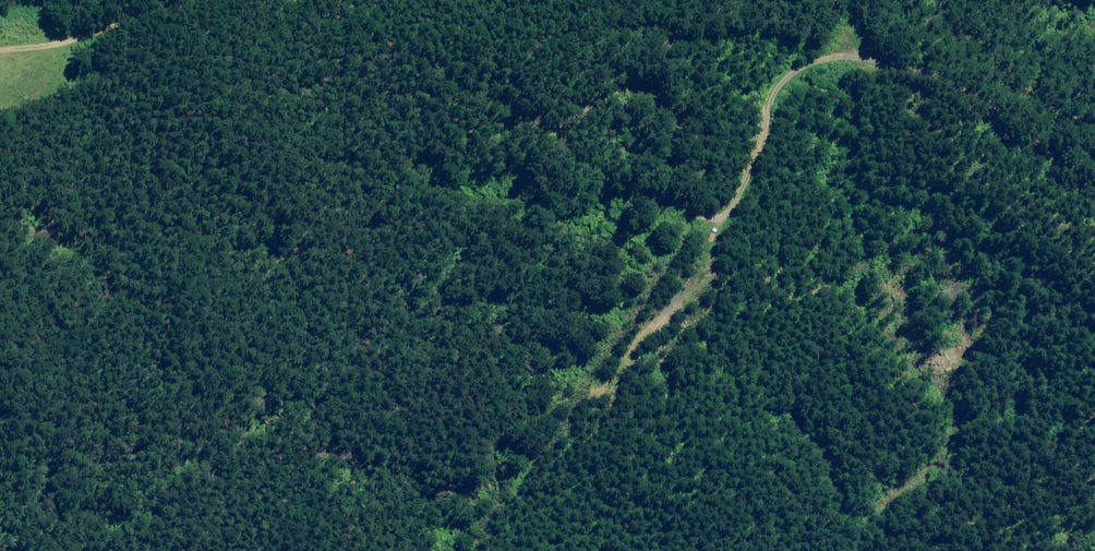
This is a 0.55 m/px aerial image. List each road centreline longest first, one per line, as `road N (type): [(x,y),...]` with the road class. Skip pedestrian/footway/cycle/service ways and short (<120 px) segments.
road 1 (unclassified): [(303,0),(469,78),(543,123),(569,123),(607,93),(657,95),(679,125),(687,203),(705,216),(732,208),(788,77),(860,55),(944,79),(1094,179)]
road 2 (unclassified): [(0,50),(46,47),(192,0)]
road 3 (track): [(1094,125),(960,26),(946,0)]

